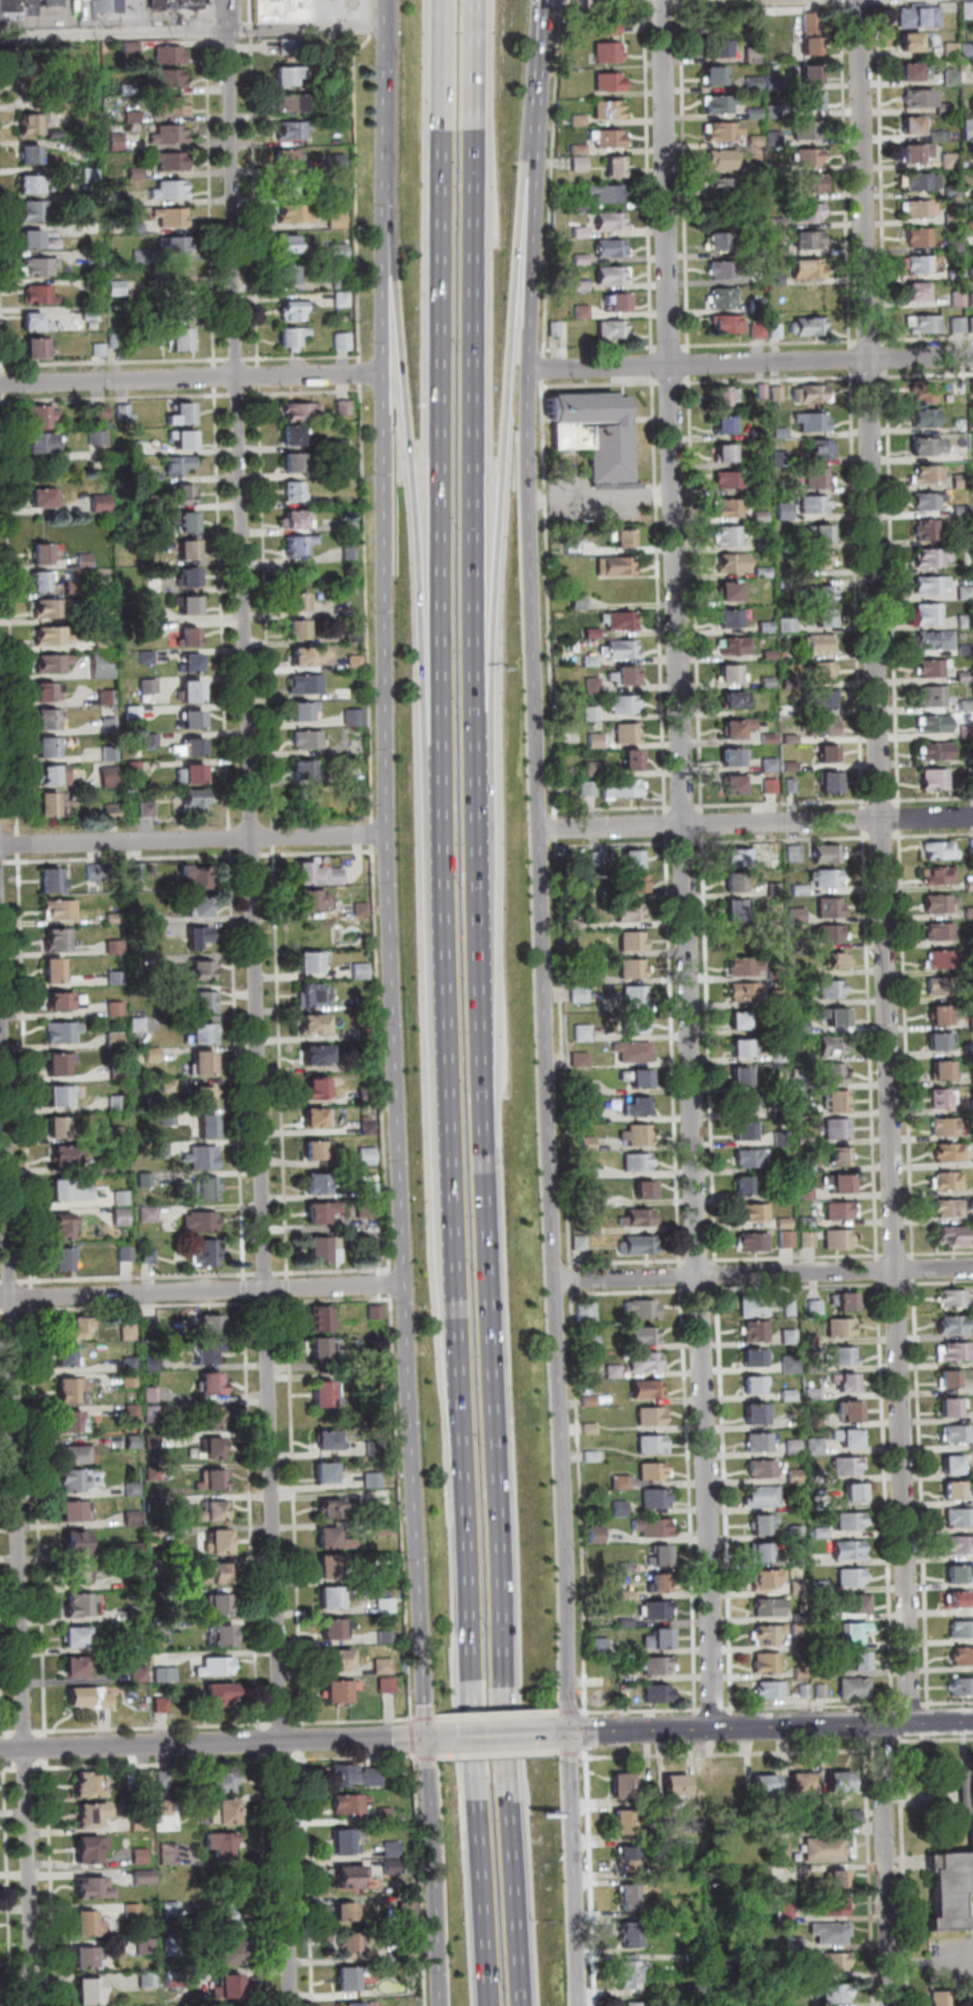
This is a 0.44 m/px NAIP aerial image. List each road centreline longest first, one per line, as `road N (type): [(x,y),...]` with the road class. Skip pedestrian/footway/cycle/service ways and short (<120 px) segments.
road 1 (residential): [(282,1741),(227,0)]
road 2 (residential): [(715,1728),(659,0)]
road 3 (residential): [(913,1723),(859,0)]
road 4 (secondary): [(386,185),(401,1285)]
road 5 (motorway): [(446,982),(486,2005)]
road 6 (residential): [(36,2005),(0,1082)]
road 7 (motorway): [(522,2005),(480,1093)]
road 8 (secondary): [(555,1281),(532,370)]
road 9 (motorway): [(440,0),(443,742)]
road 10 (motorway): [(477,713),(473,0)]
road 11 (motorway): [(477,713),(531,130)]
road 12 (motorway): [(386,185),(443,742)]
road 13 (secondary): [(401,1285),(427,1739)]
road 14 (secondary): [(569,1733),(555,1281)]
road 15 (residential): [(532,370),(972,355)]
road 16 (residential): [(972,816),(541,828)]
road 17 (residential): [(427,1739),(0,1750)]
road 18 (residential): [(972,1268),(555,1281)]
road 19 (tertiary): [(972,1721),(569,1733)]
road 20 (residential): [(401,1285),(0,1297)]
road 21 (residential): [(391,837),(0,845)]
road 22 (residential): [(0,384),(386,375)]
road 23 (residential): [(893,2005),(883,1724)]
road 24 (secondary): [(427,1739),(440,2005)]
road 25 (residential): [(292,2005),(282,1741)]
road 26 (motorway): [(443,742),(446,982)]
road 27 (secondary): [(532,370),(531,130)]
road 28 (motorway): [(476,920),(477,713)]
road 29 (secondary): [(577,2005),(571,1805)]
road 30 (motorway): [(480,1093),(476,920)]
road 31 (secondary): [(386,26),(386,185)]

